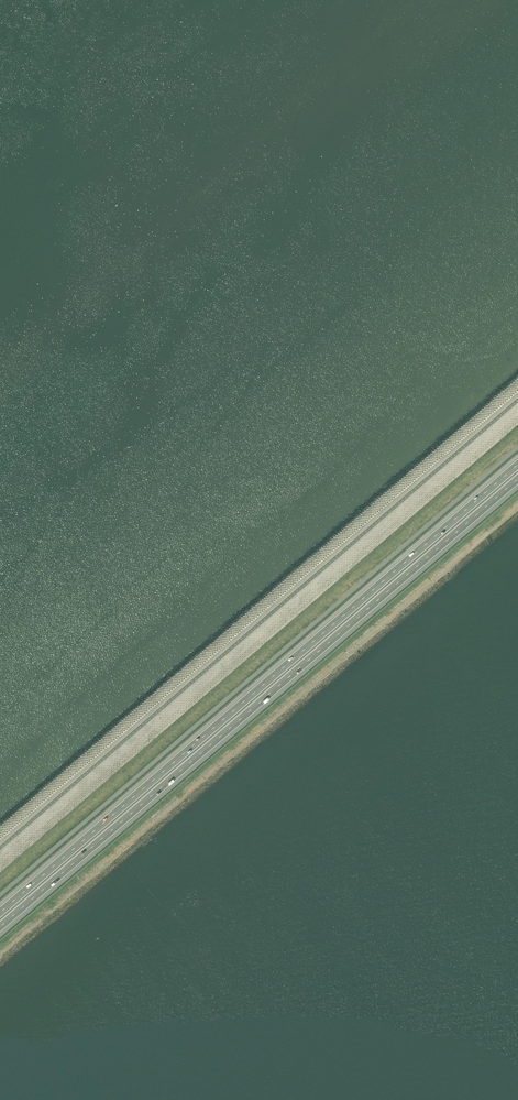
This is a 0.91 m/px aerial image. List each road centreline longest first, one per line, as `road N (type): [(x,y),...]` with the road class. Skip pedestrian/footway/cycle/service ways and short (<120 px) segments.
road 1 (motorway): [(0,927),(517,479)]
road 2 (motorway): [(517,464),(0,911)]

